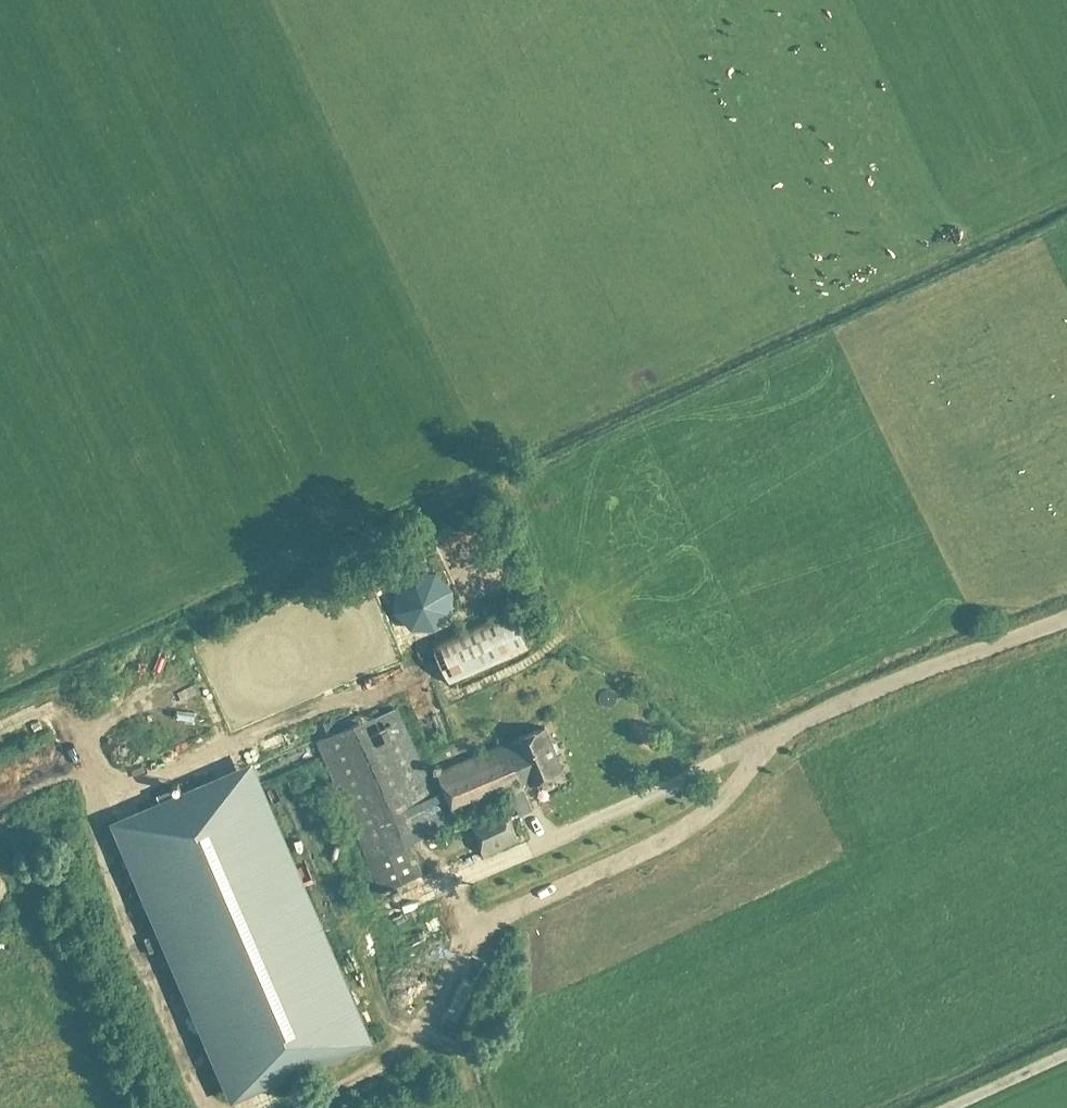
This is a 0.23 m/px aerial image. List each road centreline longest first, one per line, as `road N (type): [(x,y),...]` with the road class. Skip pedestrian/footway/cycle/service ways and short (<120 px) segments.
road 1 (track): [(951,1107),(1066,1054)]

